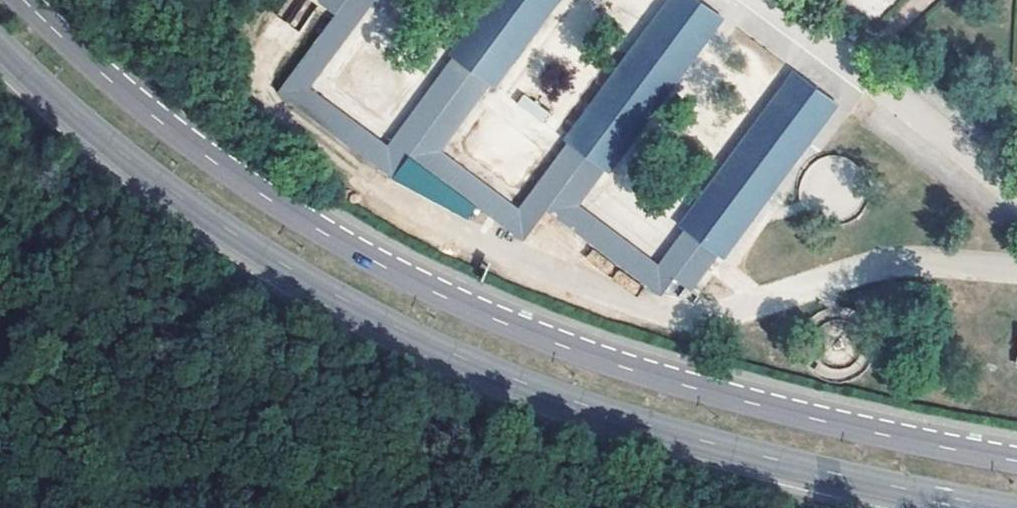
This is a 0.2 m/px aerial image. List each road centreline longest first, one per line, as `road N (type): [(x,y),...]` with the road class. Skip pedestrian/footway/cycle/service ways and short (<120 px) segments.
road 1 (tertiary): [(0,42),(119,150),(221,226),(404,332),(514,380),(702,440),(1014,507)]
road 2 (tertiary): [(1016,461),(634,370),(449,299),(226,170),(22,0)]

